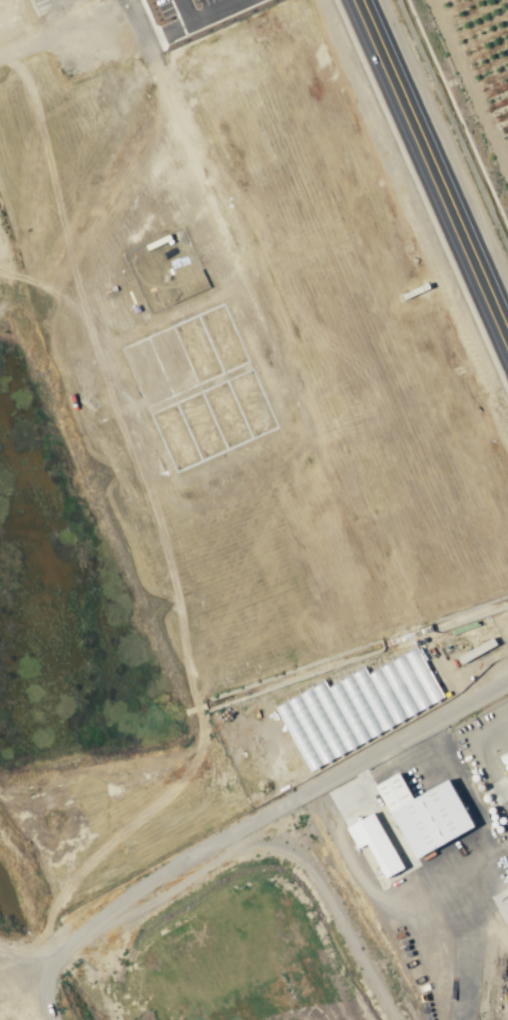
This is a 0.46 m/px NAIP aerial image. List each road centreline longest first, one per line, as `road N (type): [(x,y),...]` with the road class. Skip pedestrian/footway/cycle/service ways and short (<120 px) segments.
road 1 (residential): [(0,974),(201,842),(507,672)]
road 2 (trunk): [(507,343),(357,0)]

